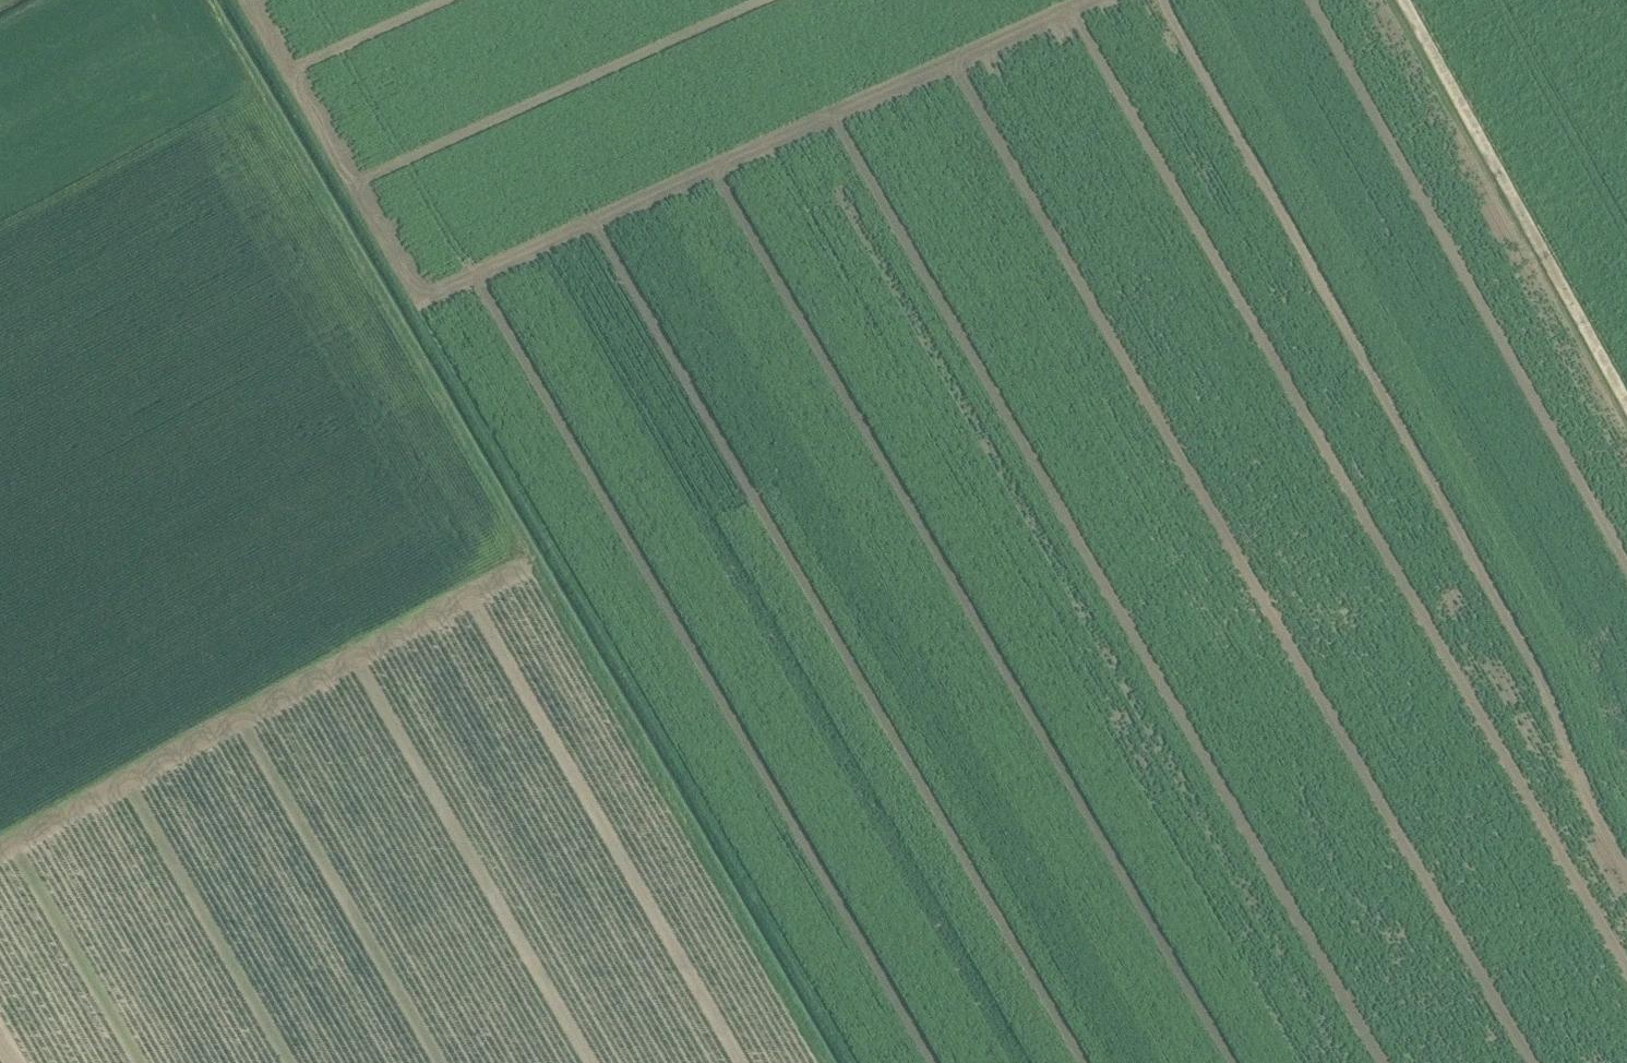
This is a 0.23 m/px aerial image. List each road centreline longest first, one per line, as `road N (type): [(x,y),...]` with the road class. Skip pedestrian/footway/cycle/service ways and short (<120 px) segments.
road 1 (track): [(1406,0),(1626,395)]

